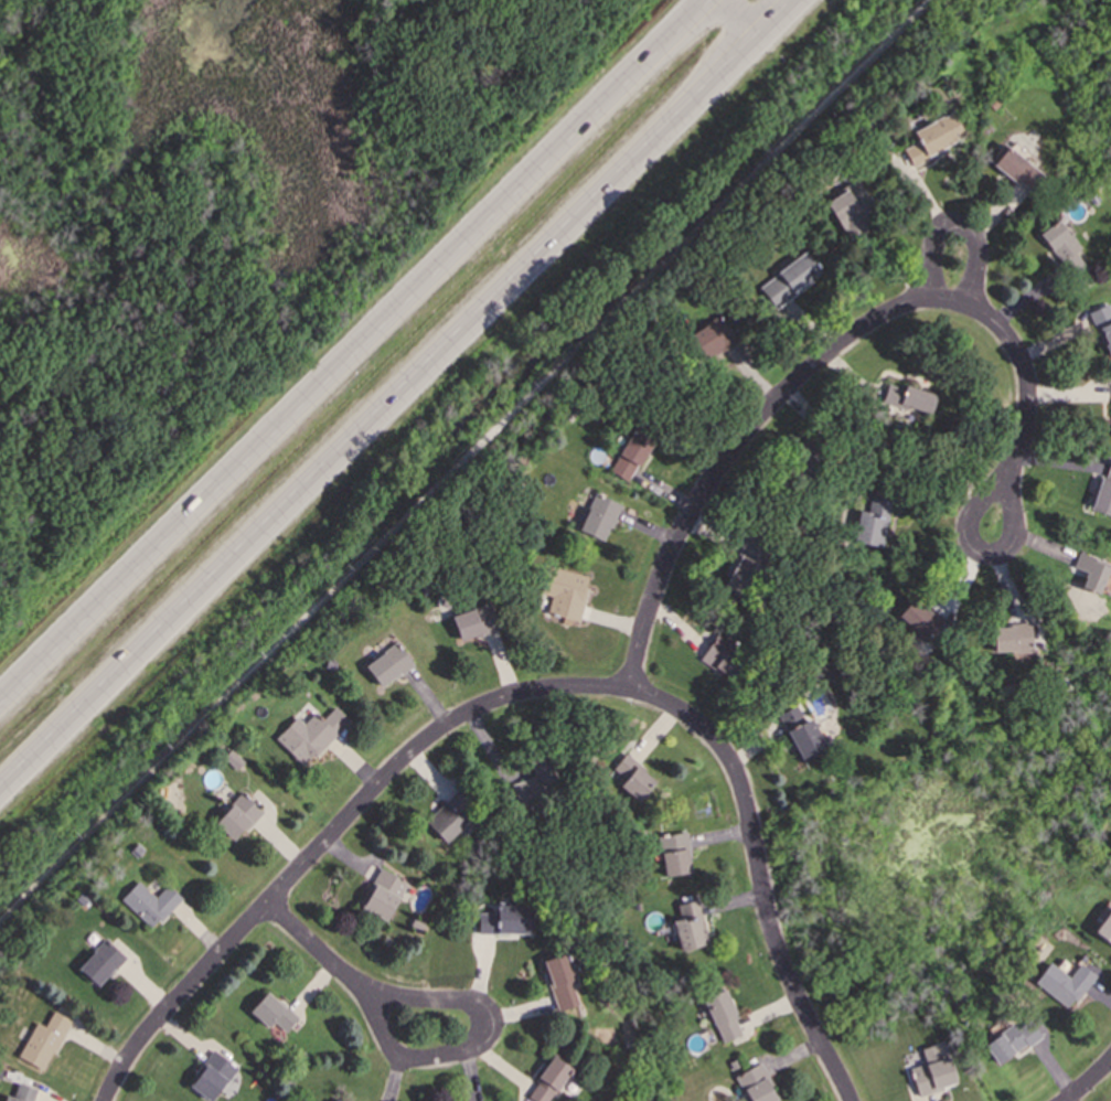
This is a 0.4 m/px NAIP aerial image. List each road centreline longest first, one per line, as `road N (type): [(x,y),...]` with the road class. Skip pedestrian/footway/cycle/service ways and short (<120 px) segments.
road 1 (trunk): [(0,795),(805,0)]
road 2 (trunk): [(723,0),(0,712)]
road 3 (residential): [(949,318),(923,310),(882,318),(783,391),(679,530),(642,623),(626,698)]
road 4 (residential): [(855,1100),(772,938),(741,806),(724,767),(693,731),(626,698)]
road 5 (residential): [(266,904),(363,994),(384,1041),(403,1058),(434,1059),(480,1043),(488,1024),(478,1007),(455,1001),(363,994)]
road 6 (residential): [(626,698),(538,691),(449,723),(403,758),(266,904)]
road 7 (residential): [(266,904),(164,1012),(102,1100)]
road 8 (residential): [(949,318),(1000,364),(1017,409),(995,524)]

